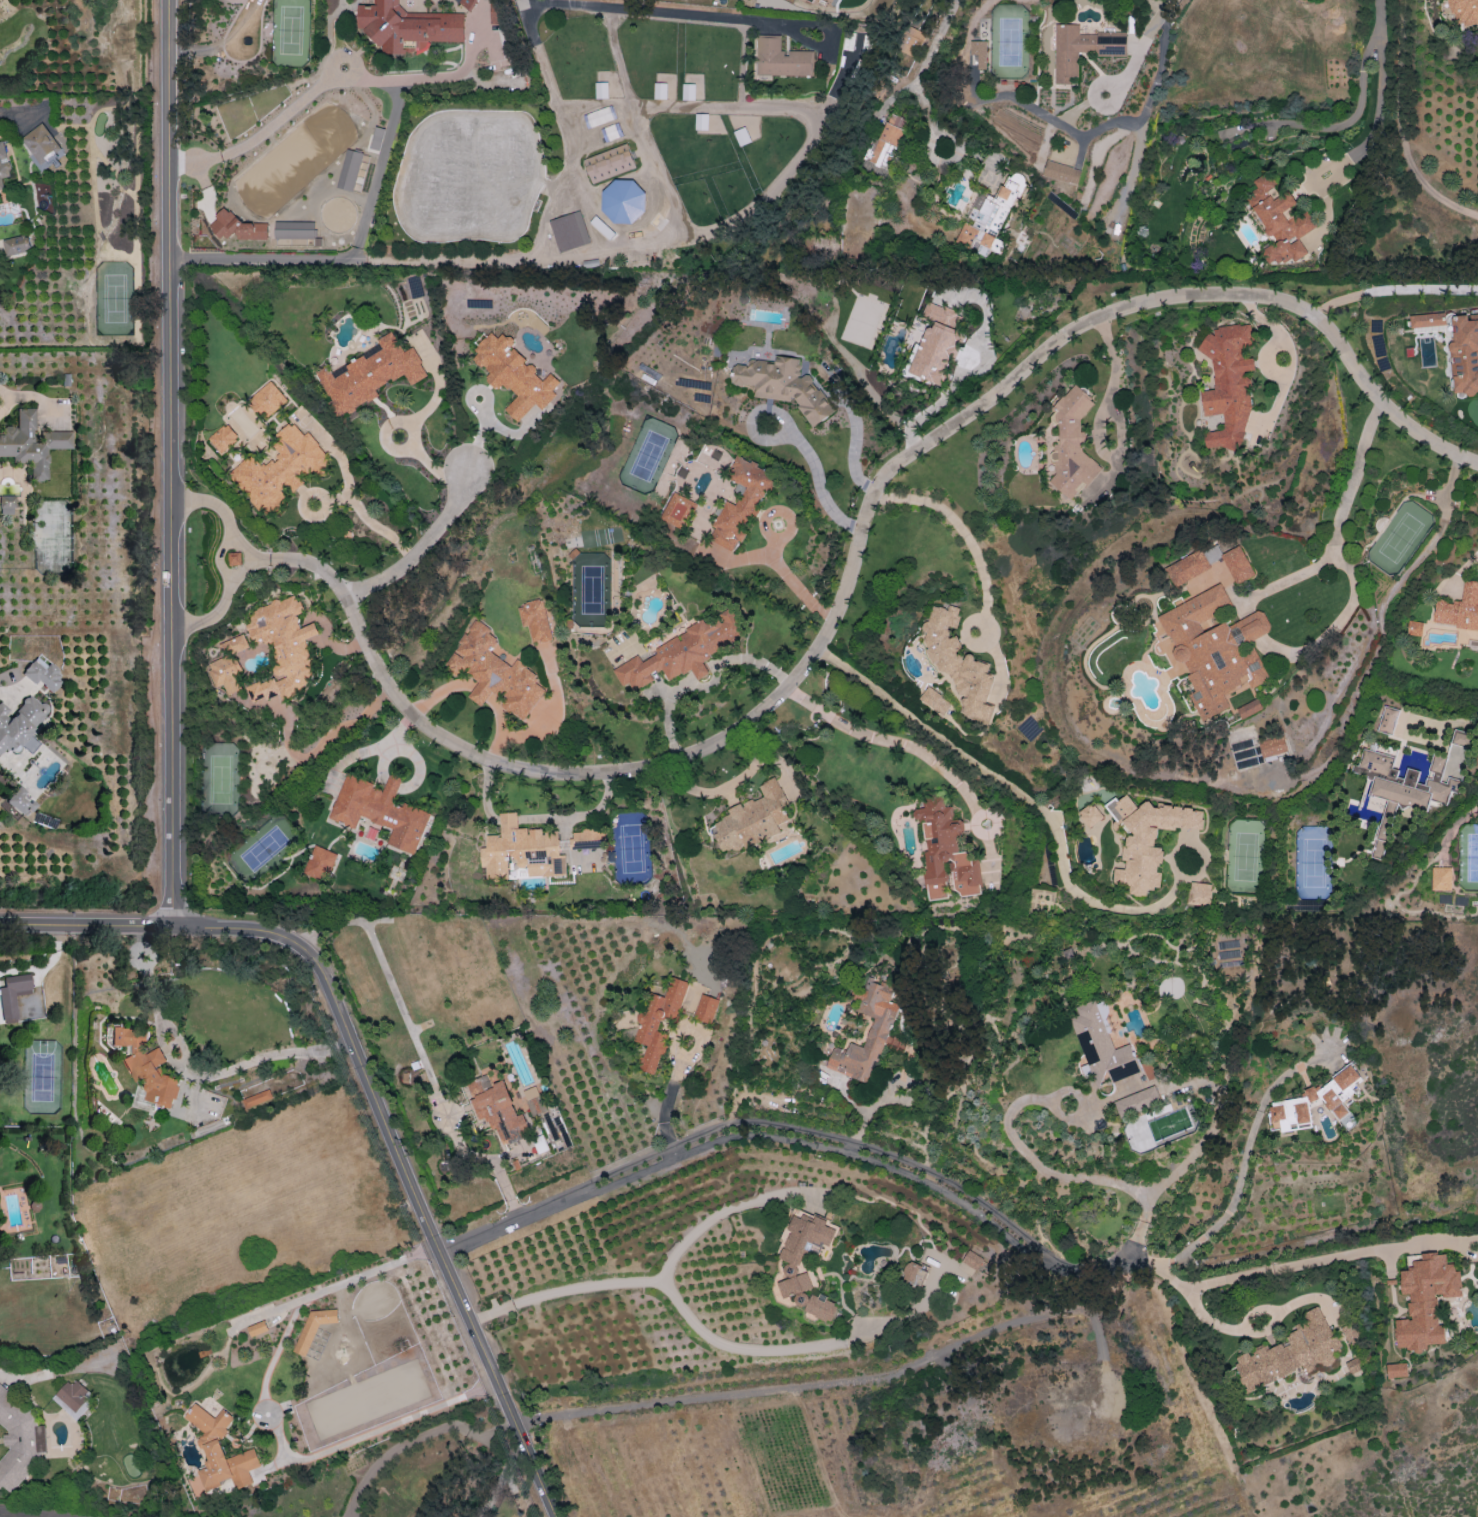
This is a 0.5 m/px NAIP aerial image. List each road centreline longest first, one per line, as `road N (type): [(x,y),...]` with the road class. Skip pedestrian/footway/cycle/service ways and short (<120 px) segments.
road 1 (residential): [(270,558),(300,559),(338,588),(380,673),(430,730),(504,767),(574,775),(671,761),(766,710),(818,650),(848,584),(873,492),(895,465),(1071,330),(1120,309),(1163,298),(1244,296),(1309,314),(1381,404),(1477,462)]
road 2 (residential): [(446,1254),(728,1130),(752,1127),(836,1142),(939,1182),(1062,1270),(1163,1261),(1170,1272),(1412,1214)]
road 3 (tertiary): [(0,925),(252,929),(306,949),(556,1516)]
road 4 (residential): [(172,926),(167,0)]
road 5 (residential): [(345,601),(423,549),(472,466)]
road 6 (residential): [(955,0),(915,87),(938,133)]
road 7 (residential): [(1180,179),(1163,298)]

